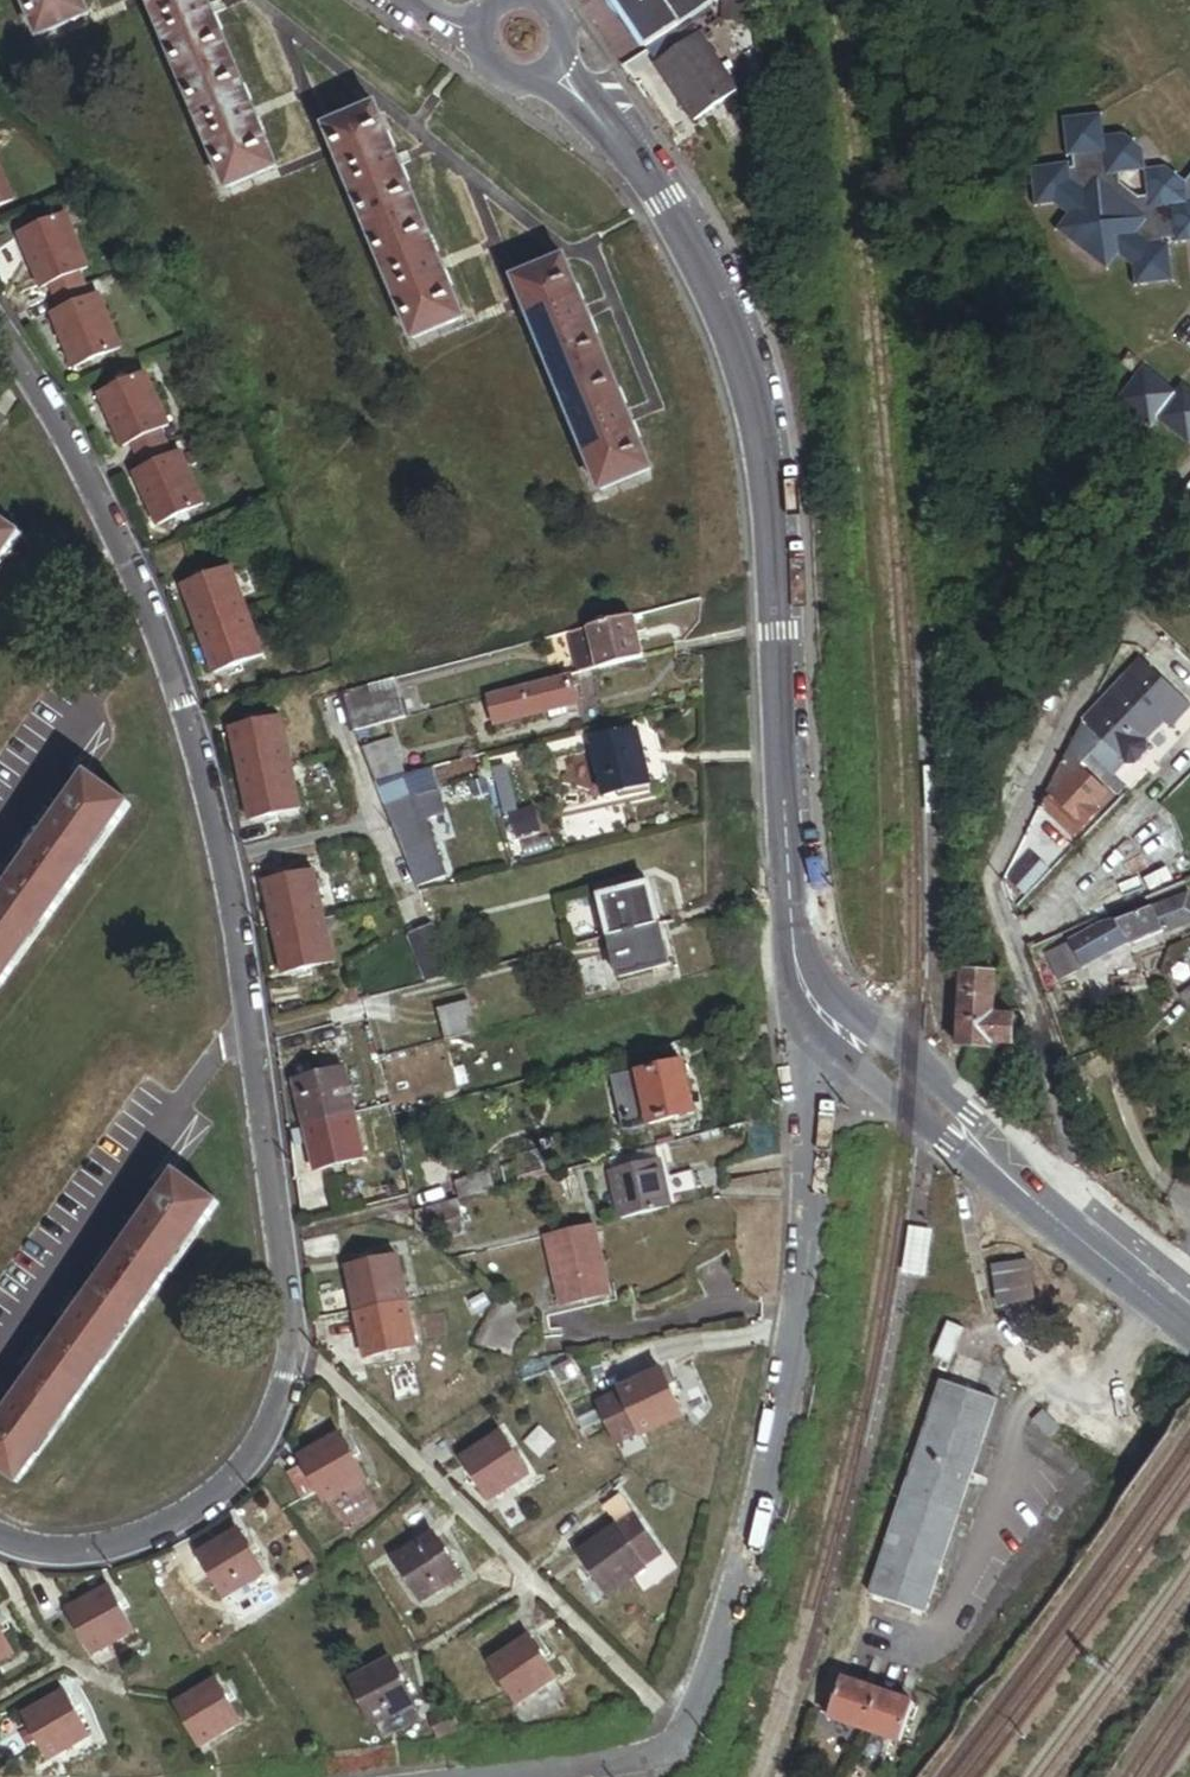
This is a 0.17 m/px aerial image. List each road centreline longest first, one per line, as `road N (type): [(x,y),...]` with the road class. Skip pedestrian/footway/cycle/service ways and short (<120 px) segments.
road 1 (tertiary): [(550,67),(665,199),(715,287),(758,410),(788,906),(807,974),(828,1013)]
road 2 (residential): [(592,1776),(653,1761),(687,1730),(721,1651),(771,1475),(801,1302),(815,1045),(828,1013)]
road 3 (residential): [(0,1539),(56,1552),(164,1525),(235,1480),(263,1436),(295,1343),(243,1012)]
road 4 (tertiary): [(828,1013),(1189,1329)]
road 5 (residential): [(0,1354),(243,1012)]
road 6 (residential): [(243,1012),(182,734),(152,639)]
road 7 (residential): [(152,639),(112,543),(27,387)]
road 8 (residential): [(0,840),(152,639)]

